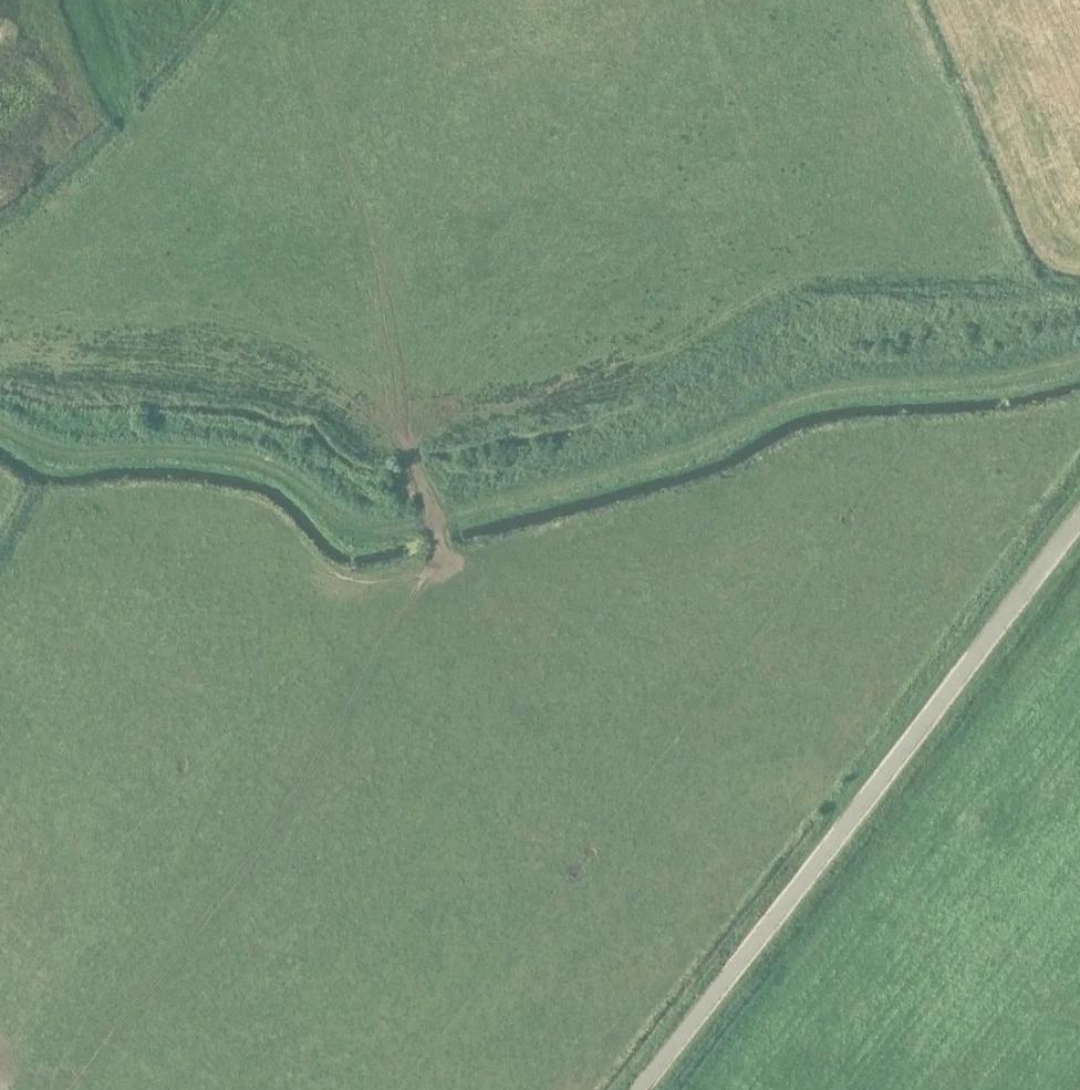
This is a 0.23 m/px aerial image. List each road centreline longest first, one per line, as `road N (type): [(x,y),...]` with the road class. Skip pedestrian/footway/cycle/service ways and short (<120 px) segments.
road 1 (tertiary): [(639,1089),(1079,517)]

